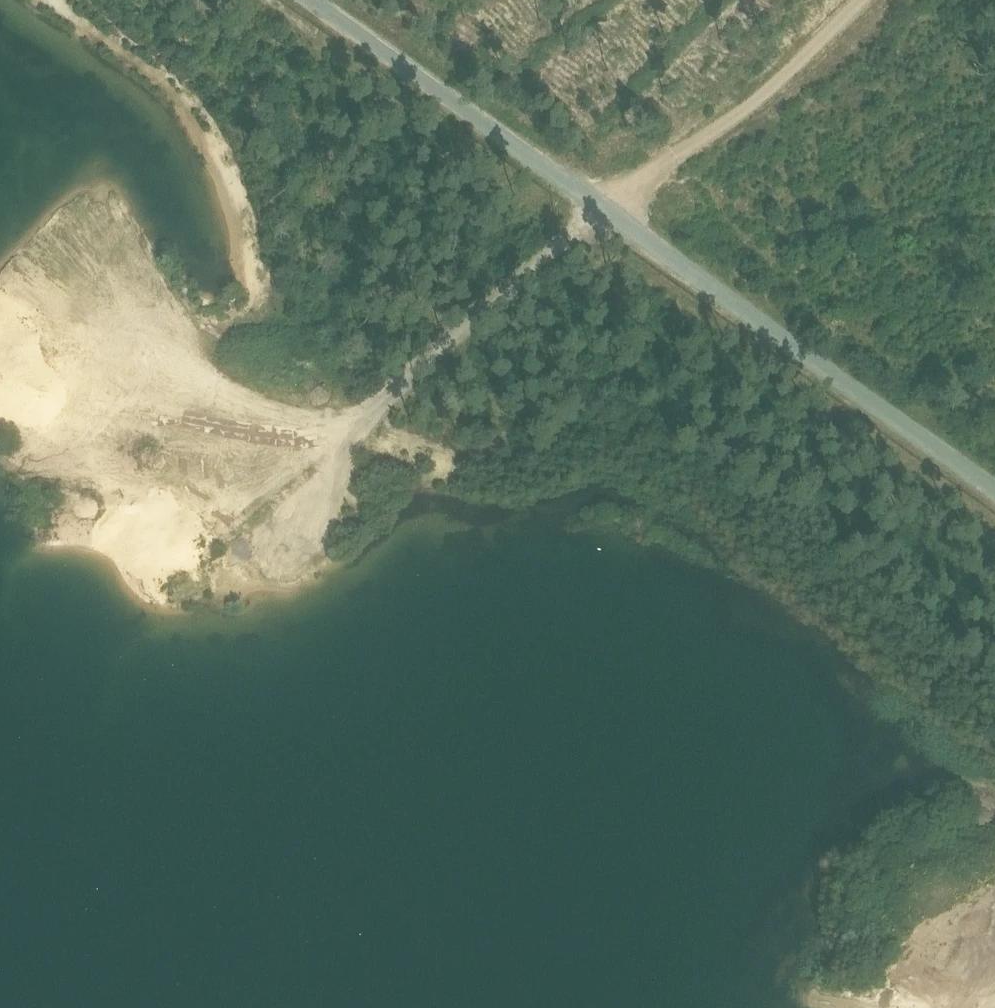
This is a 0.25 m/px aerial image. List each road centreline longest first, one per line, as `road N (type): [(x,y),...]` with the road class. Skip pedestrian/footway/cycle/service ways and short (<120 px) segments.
road 1 (unclassified): [(994,496),(307,0)]
road 2 (track): [(866,0),(758,100),(594,212)]

